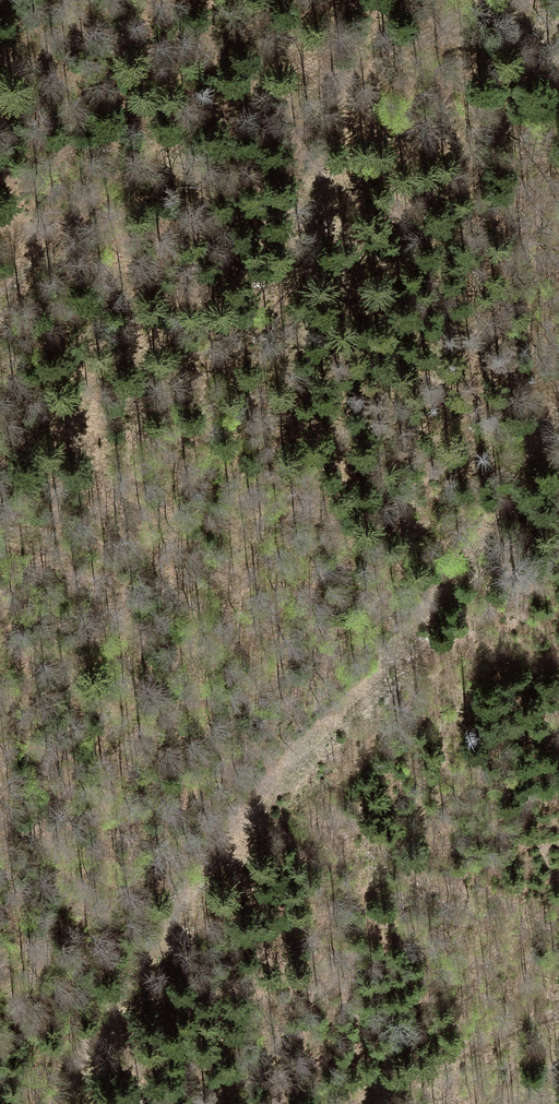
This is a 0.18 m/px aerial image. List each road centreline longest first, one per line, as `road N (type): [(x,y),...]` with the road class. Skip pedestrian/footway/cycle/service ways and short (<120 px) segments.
road 1 (track): [(57,1103),(233,839),(492,528),(546,425)]
road 2 (track): [(0,314),(37,257),(325,0)]
road 3 (track): [(558,1025),(339,1103)]

